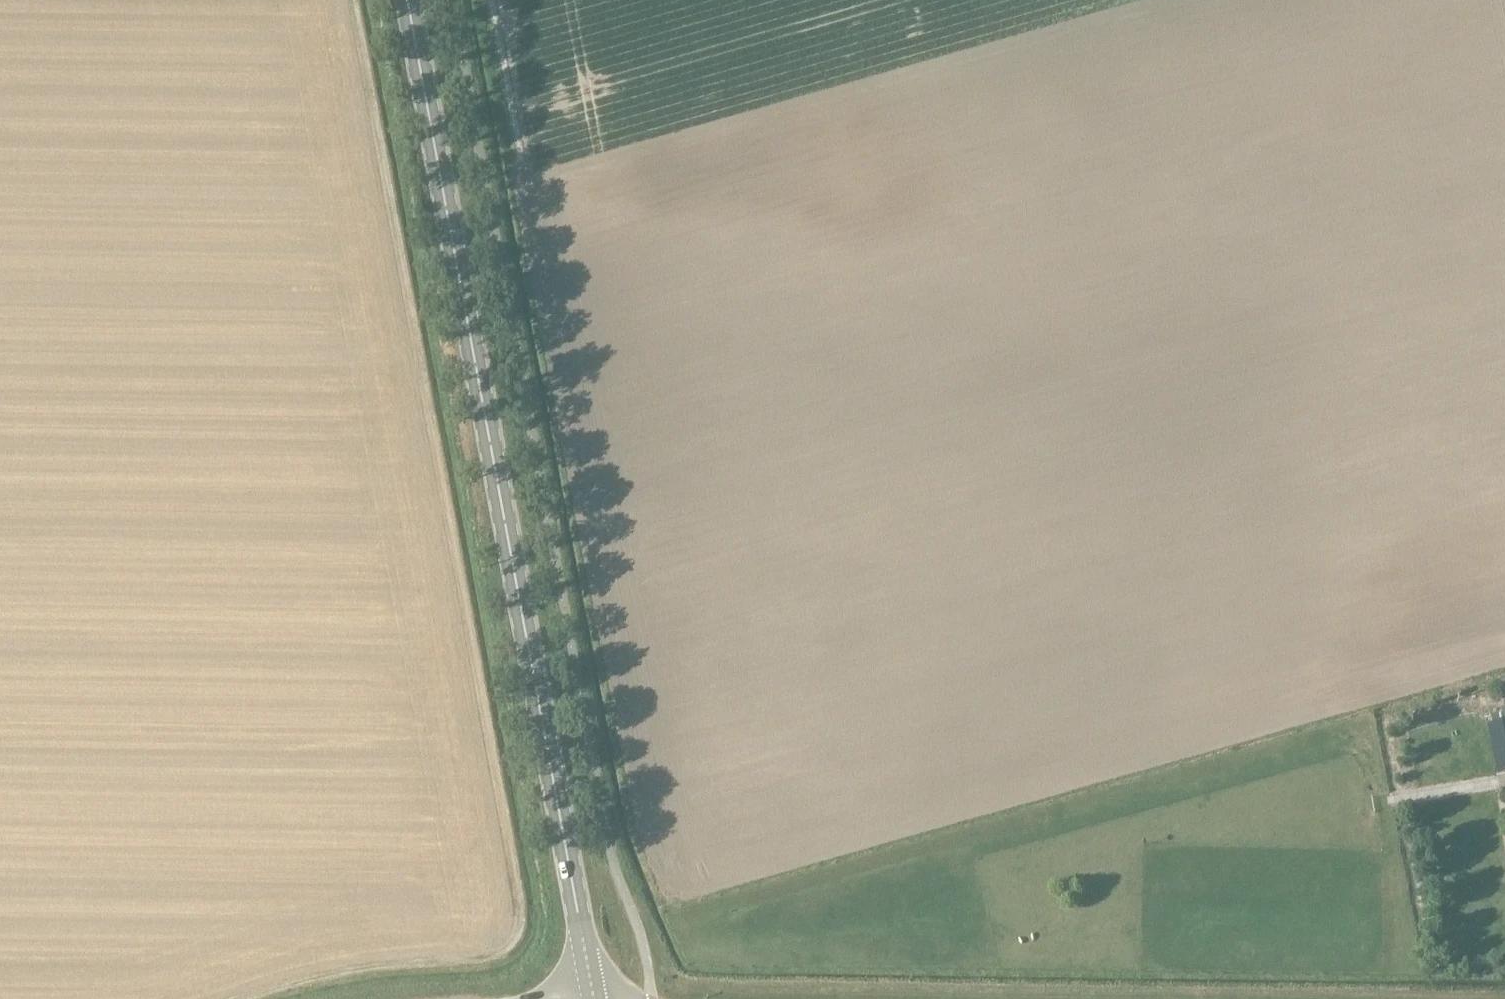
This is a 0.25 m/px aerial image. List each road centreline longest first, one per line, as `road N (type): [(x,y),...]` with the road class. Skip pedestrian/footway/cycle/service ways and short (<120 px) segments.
road 1 (secondary): [(594,998),(407,0)]

